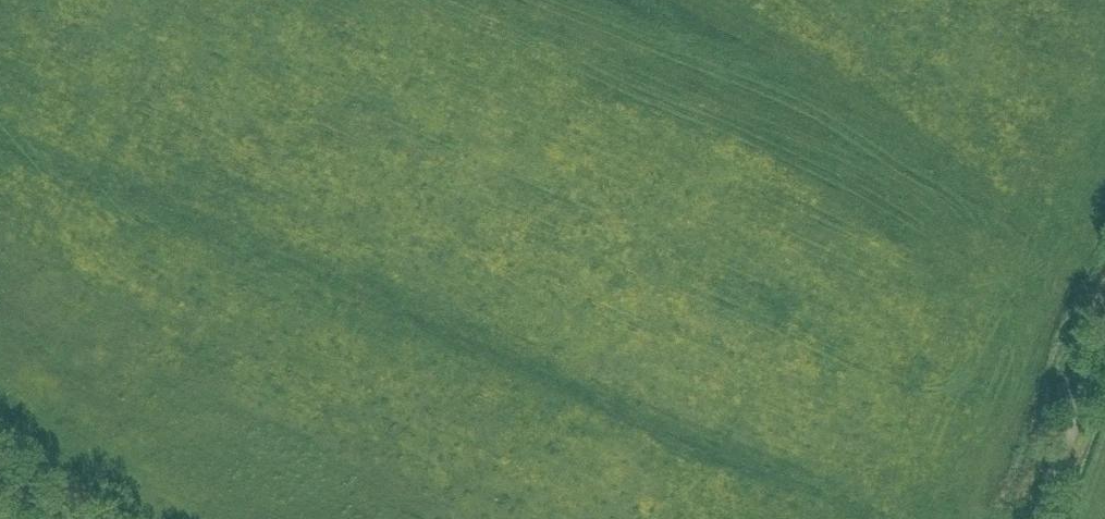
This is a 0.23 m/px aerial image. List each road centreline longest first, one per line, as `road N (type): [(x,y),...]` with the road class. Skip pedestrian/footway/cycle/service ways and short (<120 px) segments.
road 1 (unclassified): [(1036,518),(1104,328)]

